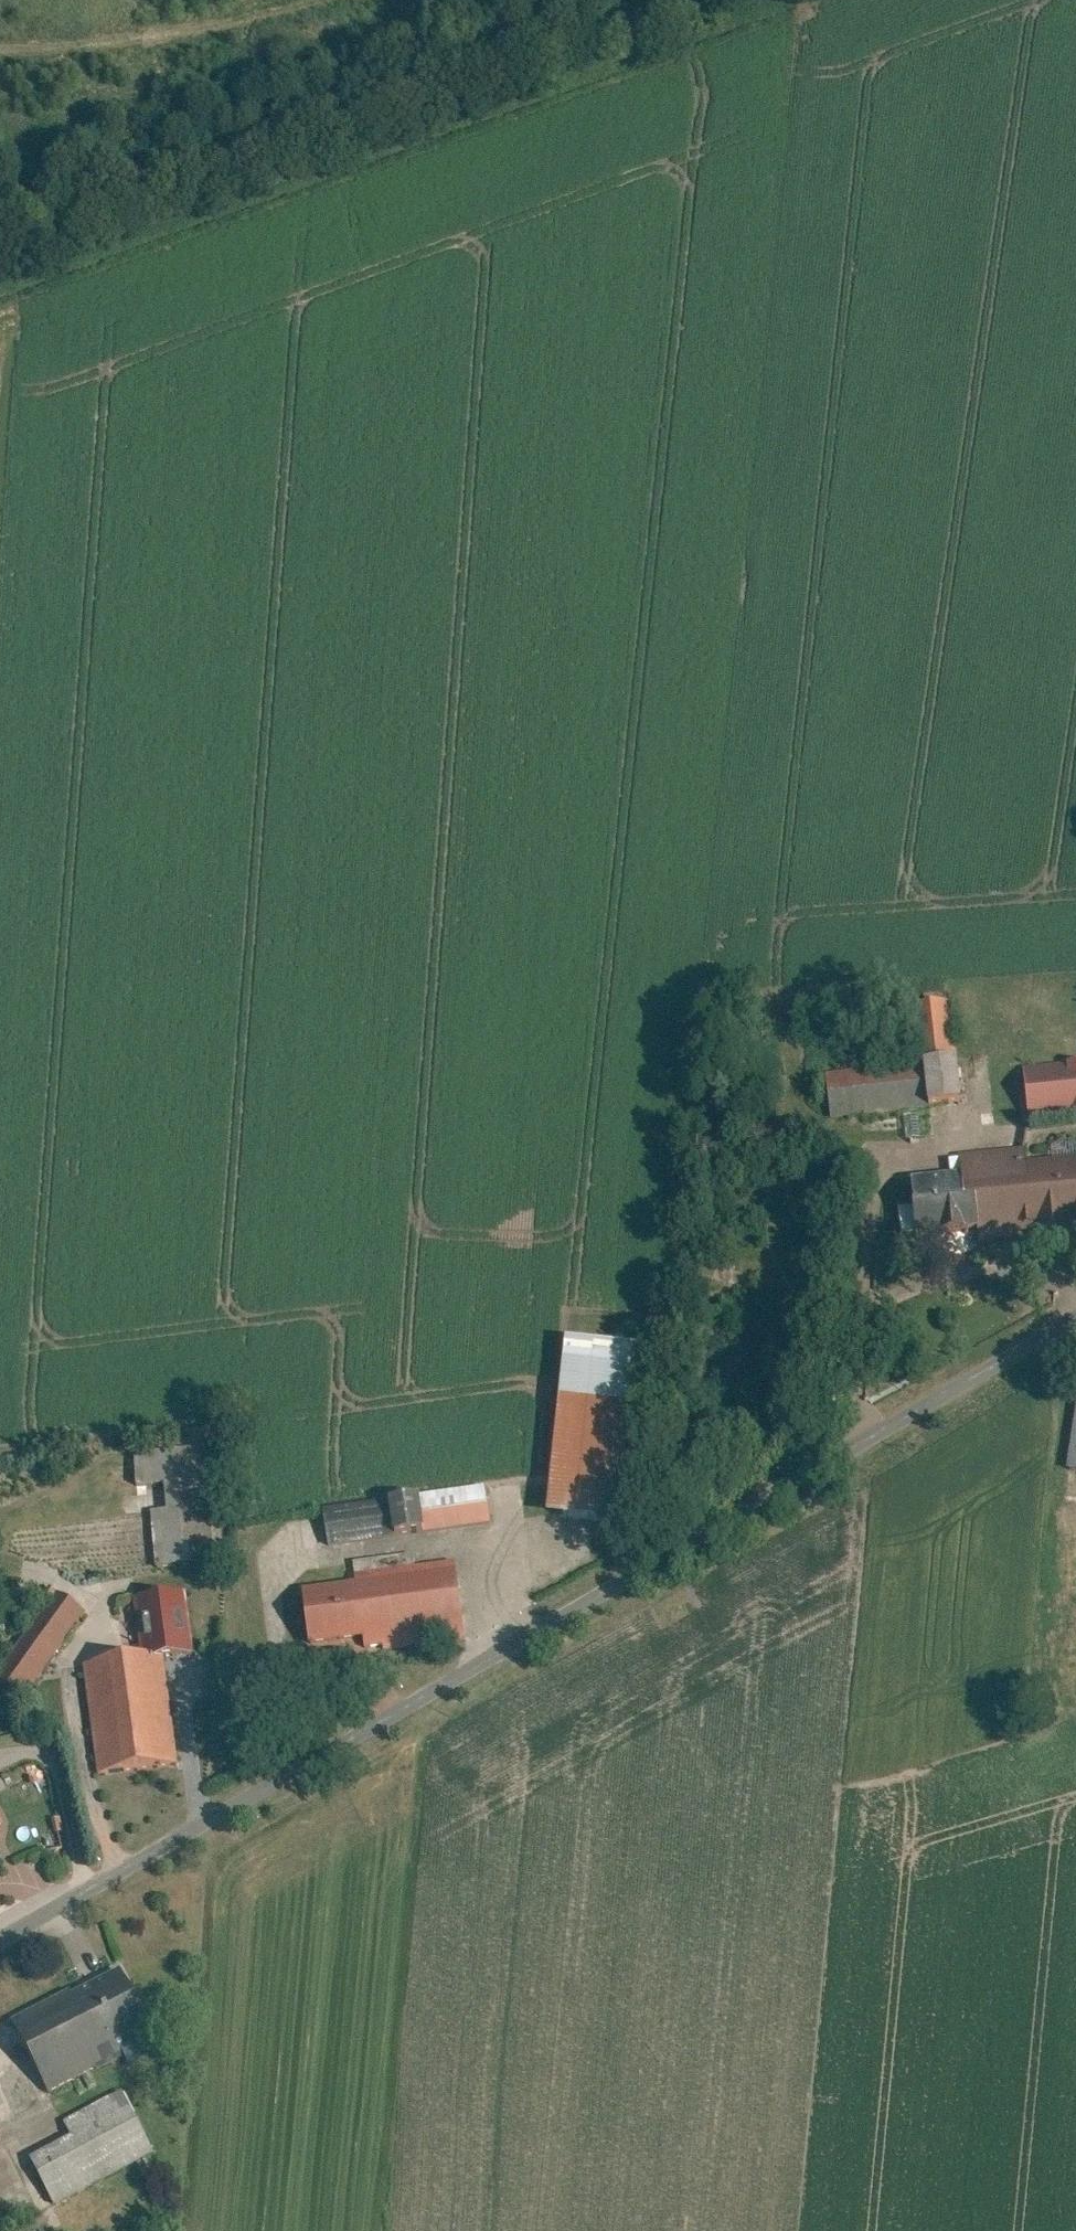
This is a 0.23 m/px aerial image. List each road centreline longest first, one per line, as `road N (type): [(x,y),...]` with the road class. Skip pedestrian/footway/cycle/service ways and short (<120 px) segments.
road 1 (unclassified): [(0,1941),(1075,1317)]
road 2 (track): [(0,49),(74,48),(337,0)]

